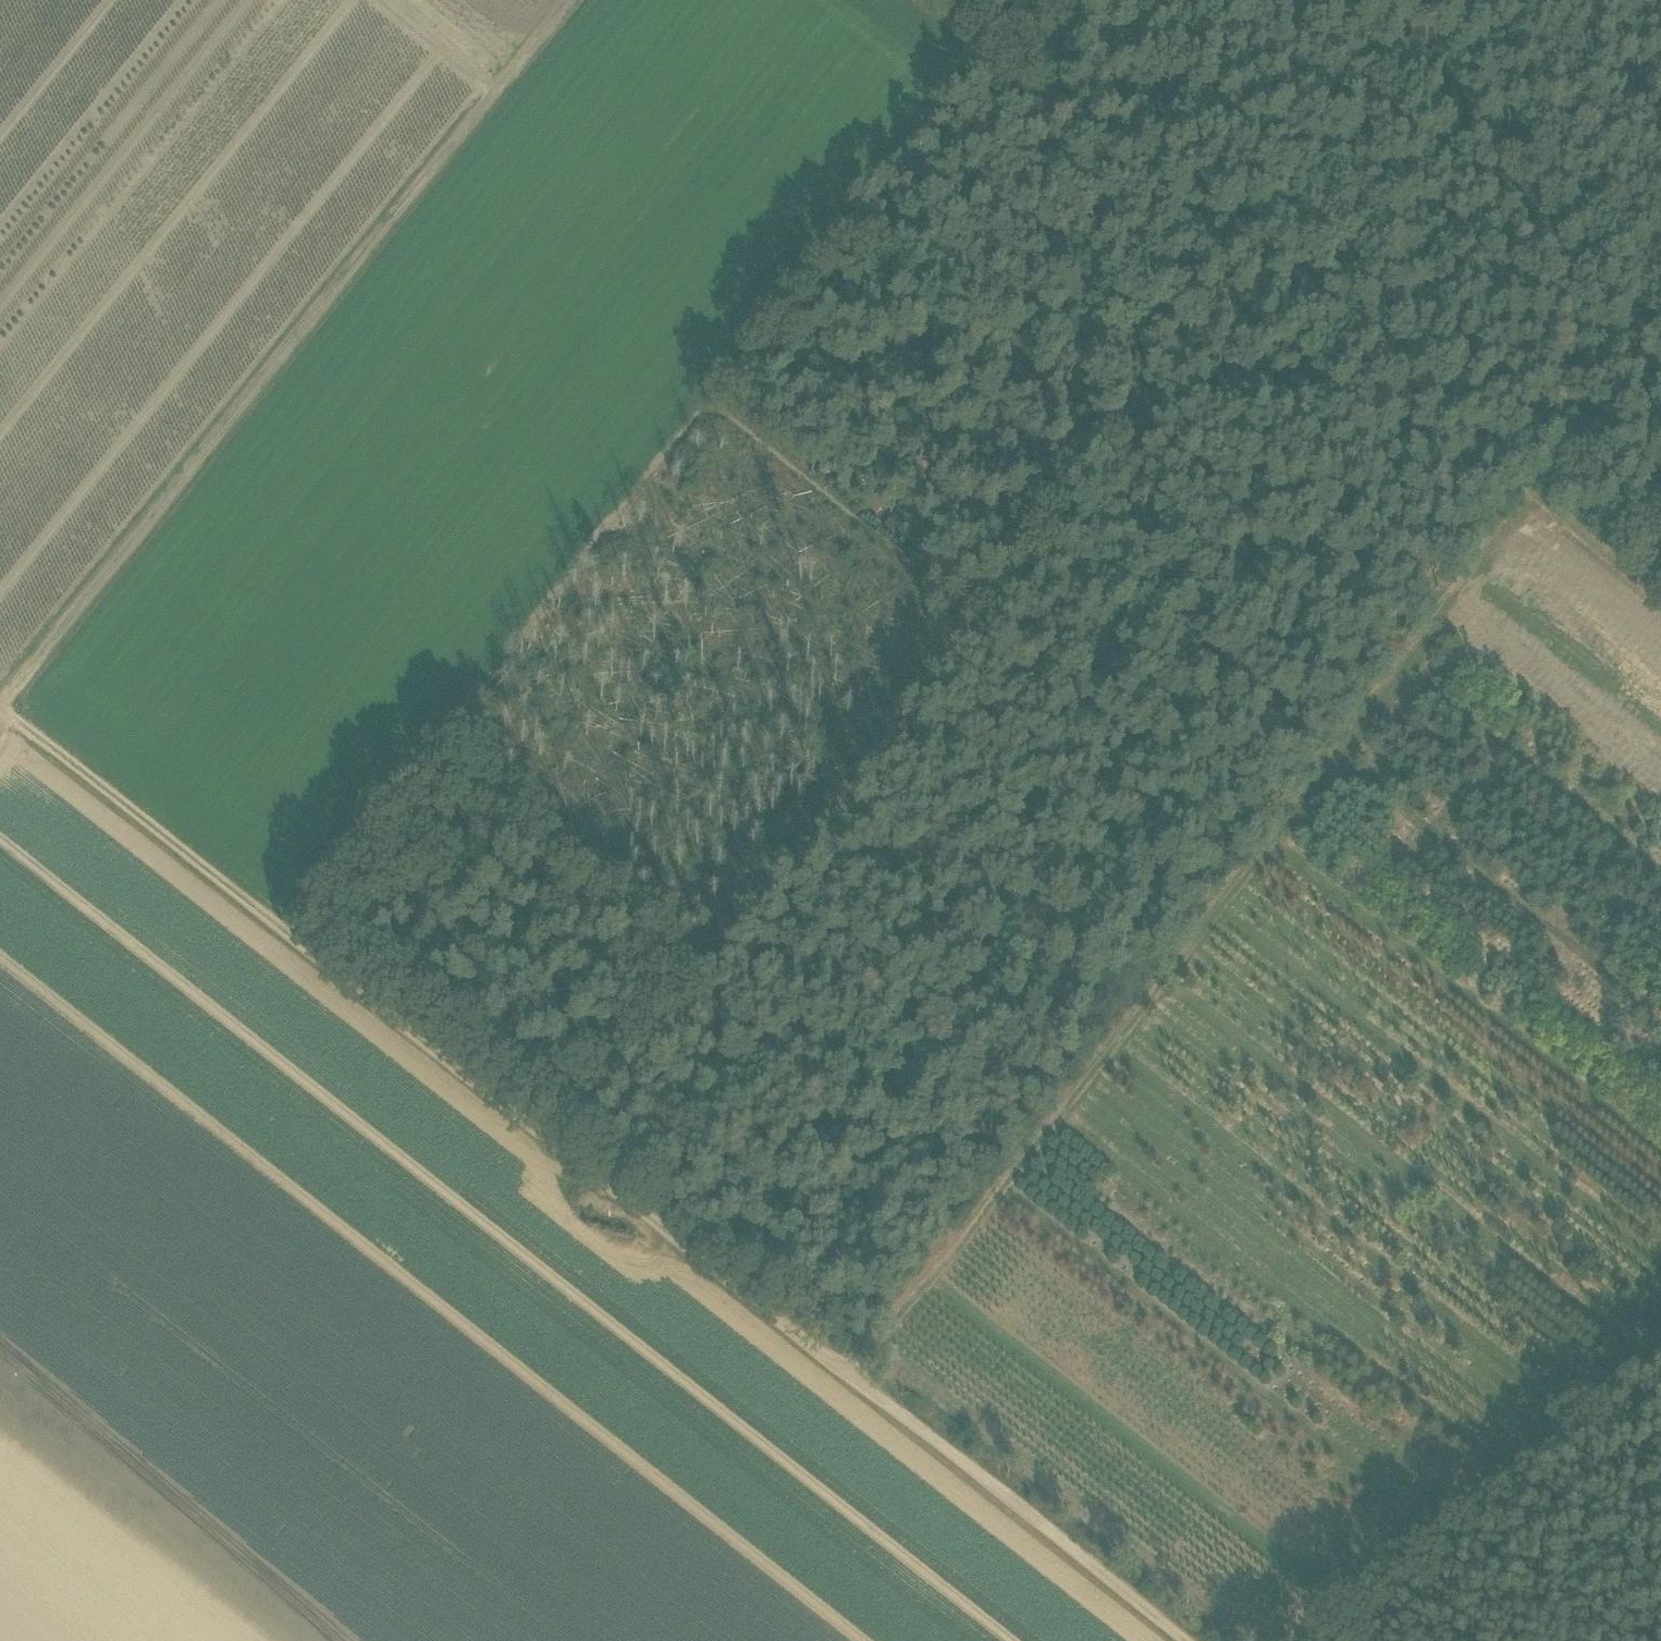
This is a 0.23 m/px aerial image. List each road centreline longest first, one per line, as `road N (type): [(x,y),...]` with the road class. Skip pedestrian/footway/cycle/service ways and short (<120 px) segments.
road 1 (track): [(1191,1640),(2,714)]
road 2 (track): [(1530,506),(847,1376)]
road 3 (track): [(582,0),(2,714)]

